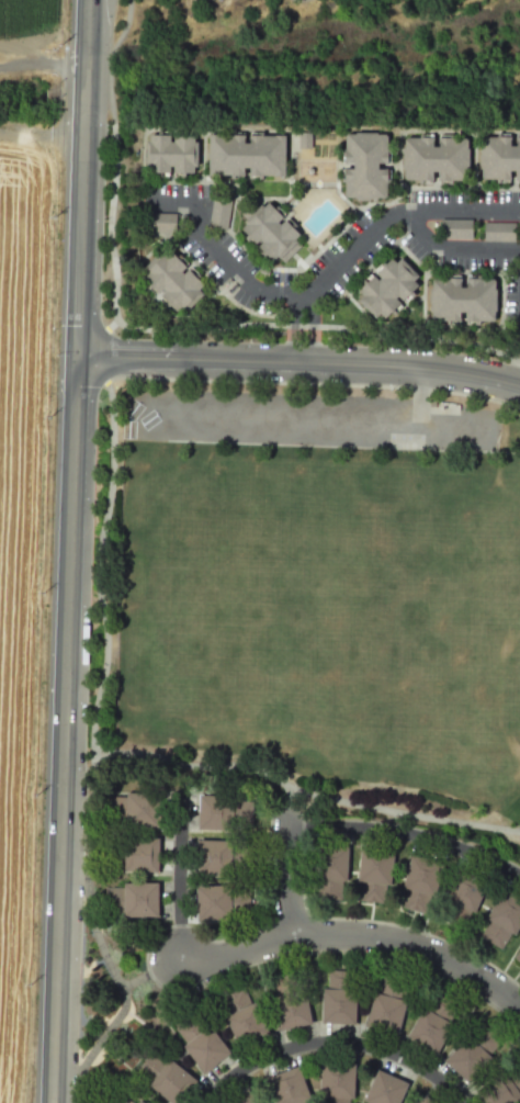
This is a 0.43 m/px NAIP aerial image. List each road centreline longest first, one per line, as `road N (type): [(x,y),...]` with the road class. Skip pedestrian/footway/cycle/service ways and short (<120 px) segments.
road 1 (secondary): [(50,1102),(79,352)]
road 2 (tertiary): [(79,352),(373,362),(519,385)]
road 3 (residential): [(519,1013),(453,961),(396,938),(289,933),(179,963)]
road 4 (secondary): [(79,352),(90,0)]
road 5 (residential): [(198,1102),(236,1066),(286,1044),(340,1039),(404,1058),(456,1102)]
road 6 (residential): [(179,963),(179,801)]

